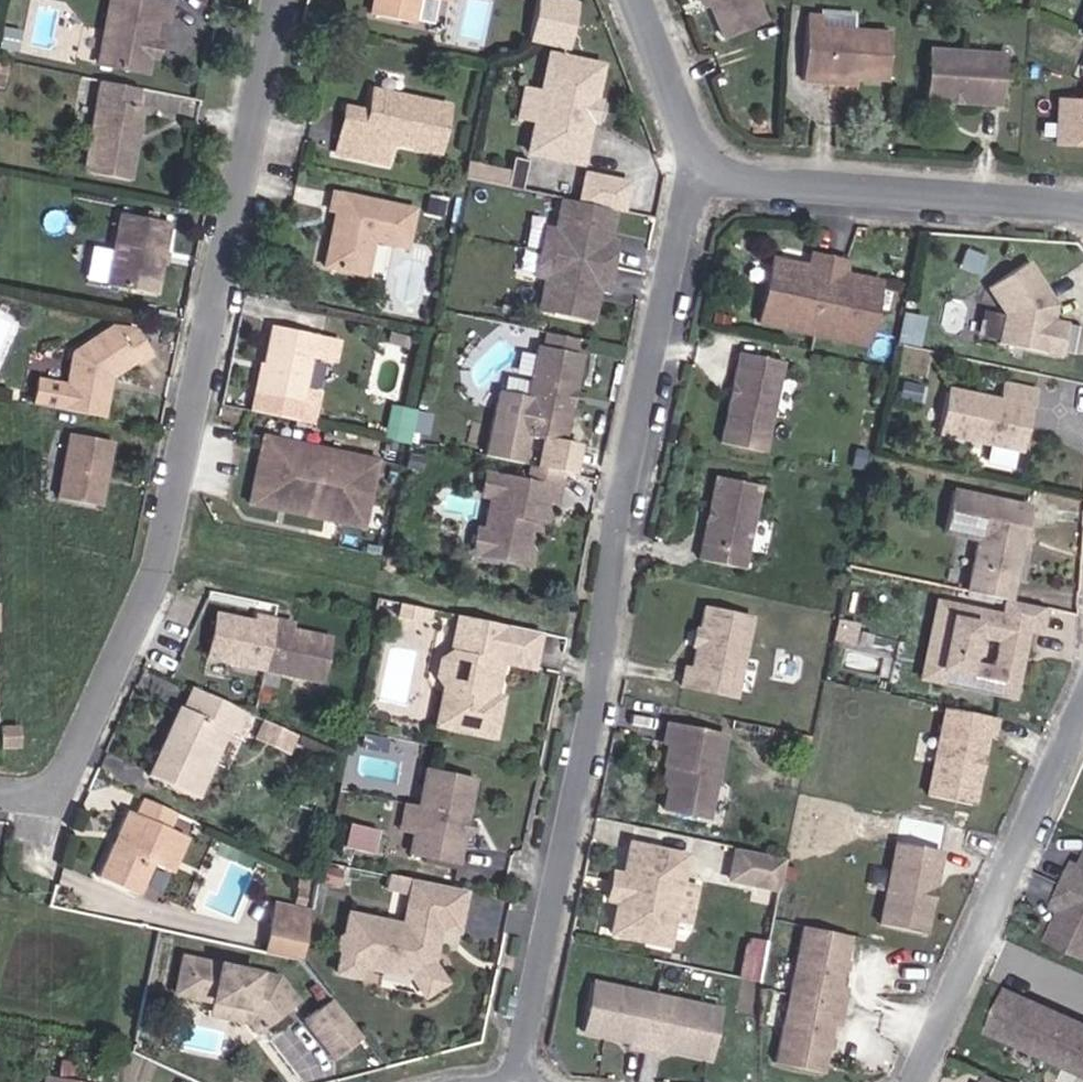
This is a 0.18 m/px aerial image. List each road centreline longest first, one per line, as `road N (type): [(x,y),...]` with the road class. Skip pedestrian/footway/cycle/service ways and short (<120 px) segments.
road 1 (residential): [(503,1081),(693,173)]
road 2 (residential): [(0,783),(47,789),(152,554),(274,0)]
road 3 (residential): [(905,1081),(1082,655)]
road 4 (residential): [(693,173),(1082,208)]
road 5 (residential): [(630,0),(693,173)]

